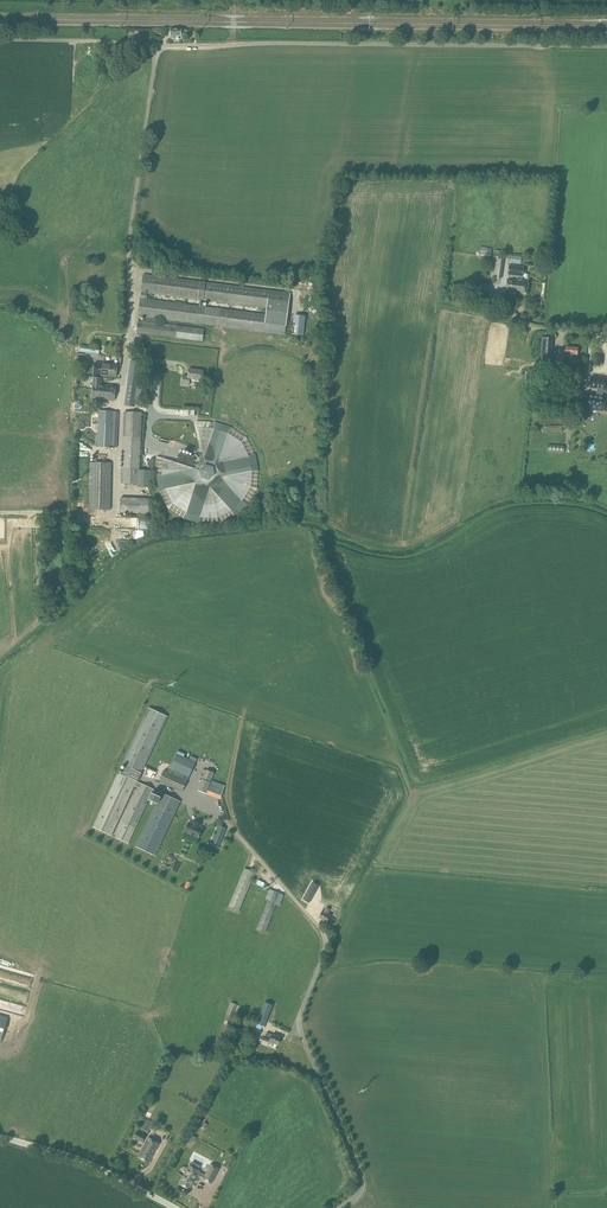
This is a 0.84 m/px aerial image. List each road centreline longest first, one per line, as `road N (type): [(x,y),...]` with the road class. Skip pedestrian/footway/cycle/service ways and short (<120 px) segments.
road 1 (unclassified): [(341,1207),(359,1195),(362,1180),(298,1028),(327,945),(216,814)]
road 2 (unclassified): [(606,48),(158,45)]
road 3 (unclassified): [(128,352),(132,210),(158,45)]
road 4 (unclassified): [(176,1207),(88,1162),(0,1137)]
road 5 (unclassified): [(0,42),(158,45)]

